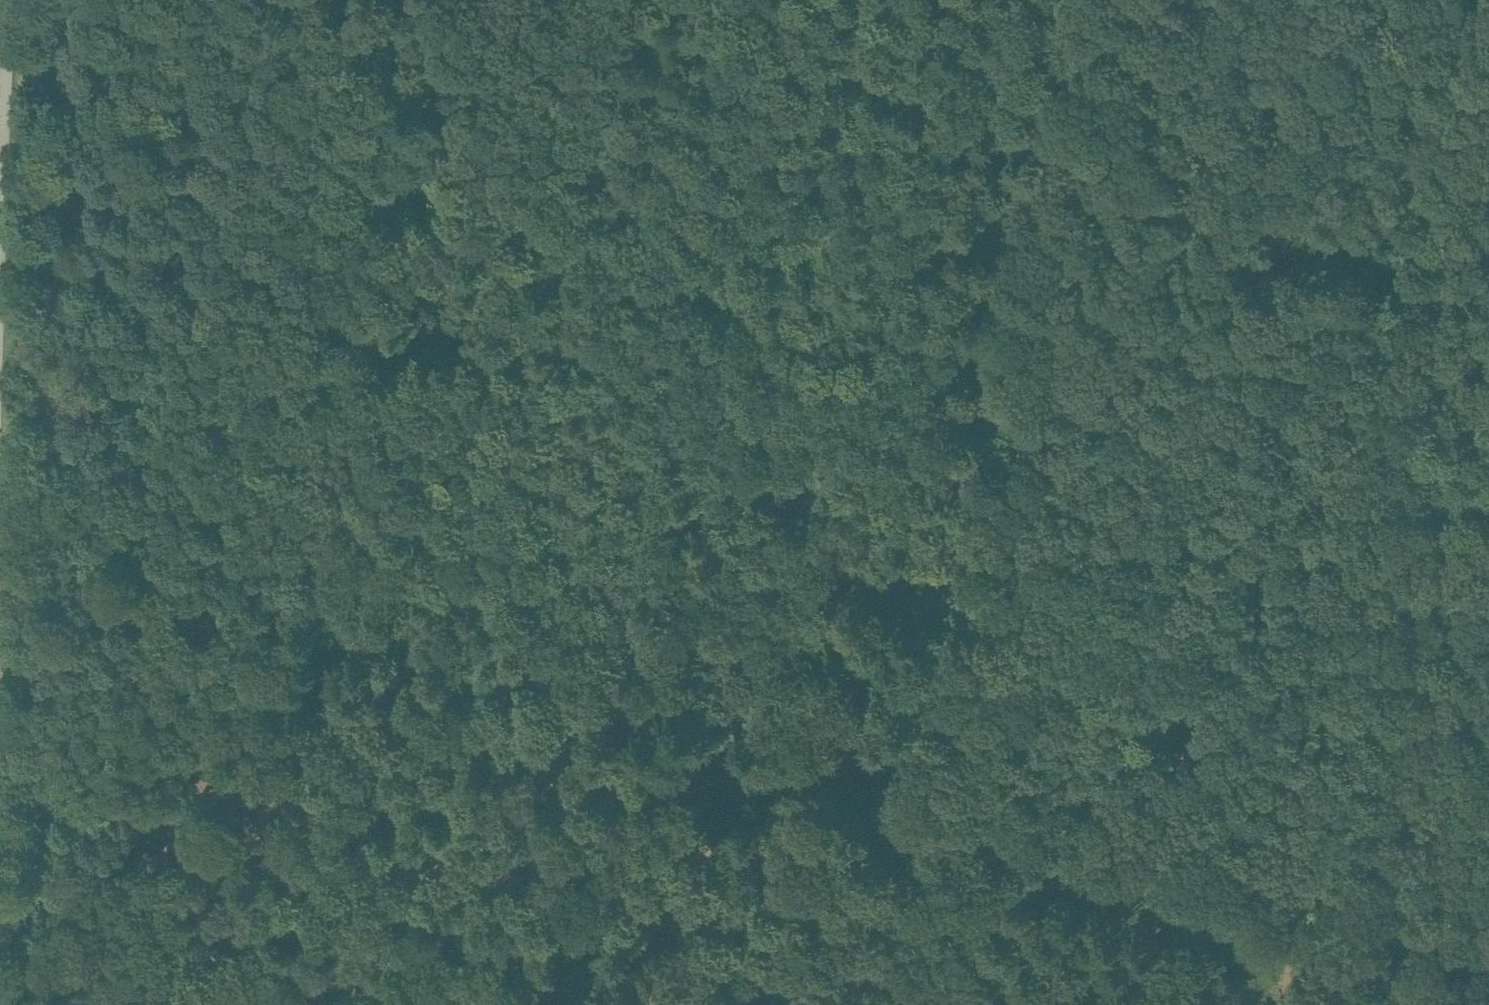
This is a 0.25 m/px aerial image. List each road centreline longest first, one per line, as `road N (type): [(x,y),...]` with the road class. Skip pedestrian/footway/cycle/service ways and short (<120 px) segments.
road 1 (track): [(1488,982),(173,398),(47,394)]
road 2 (track): [(53,0),(30,1004)]

